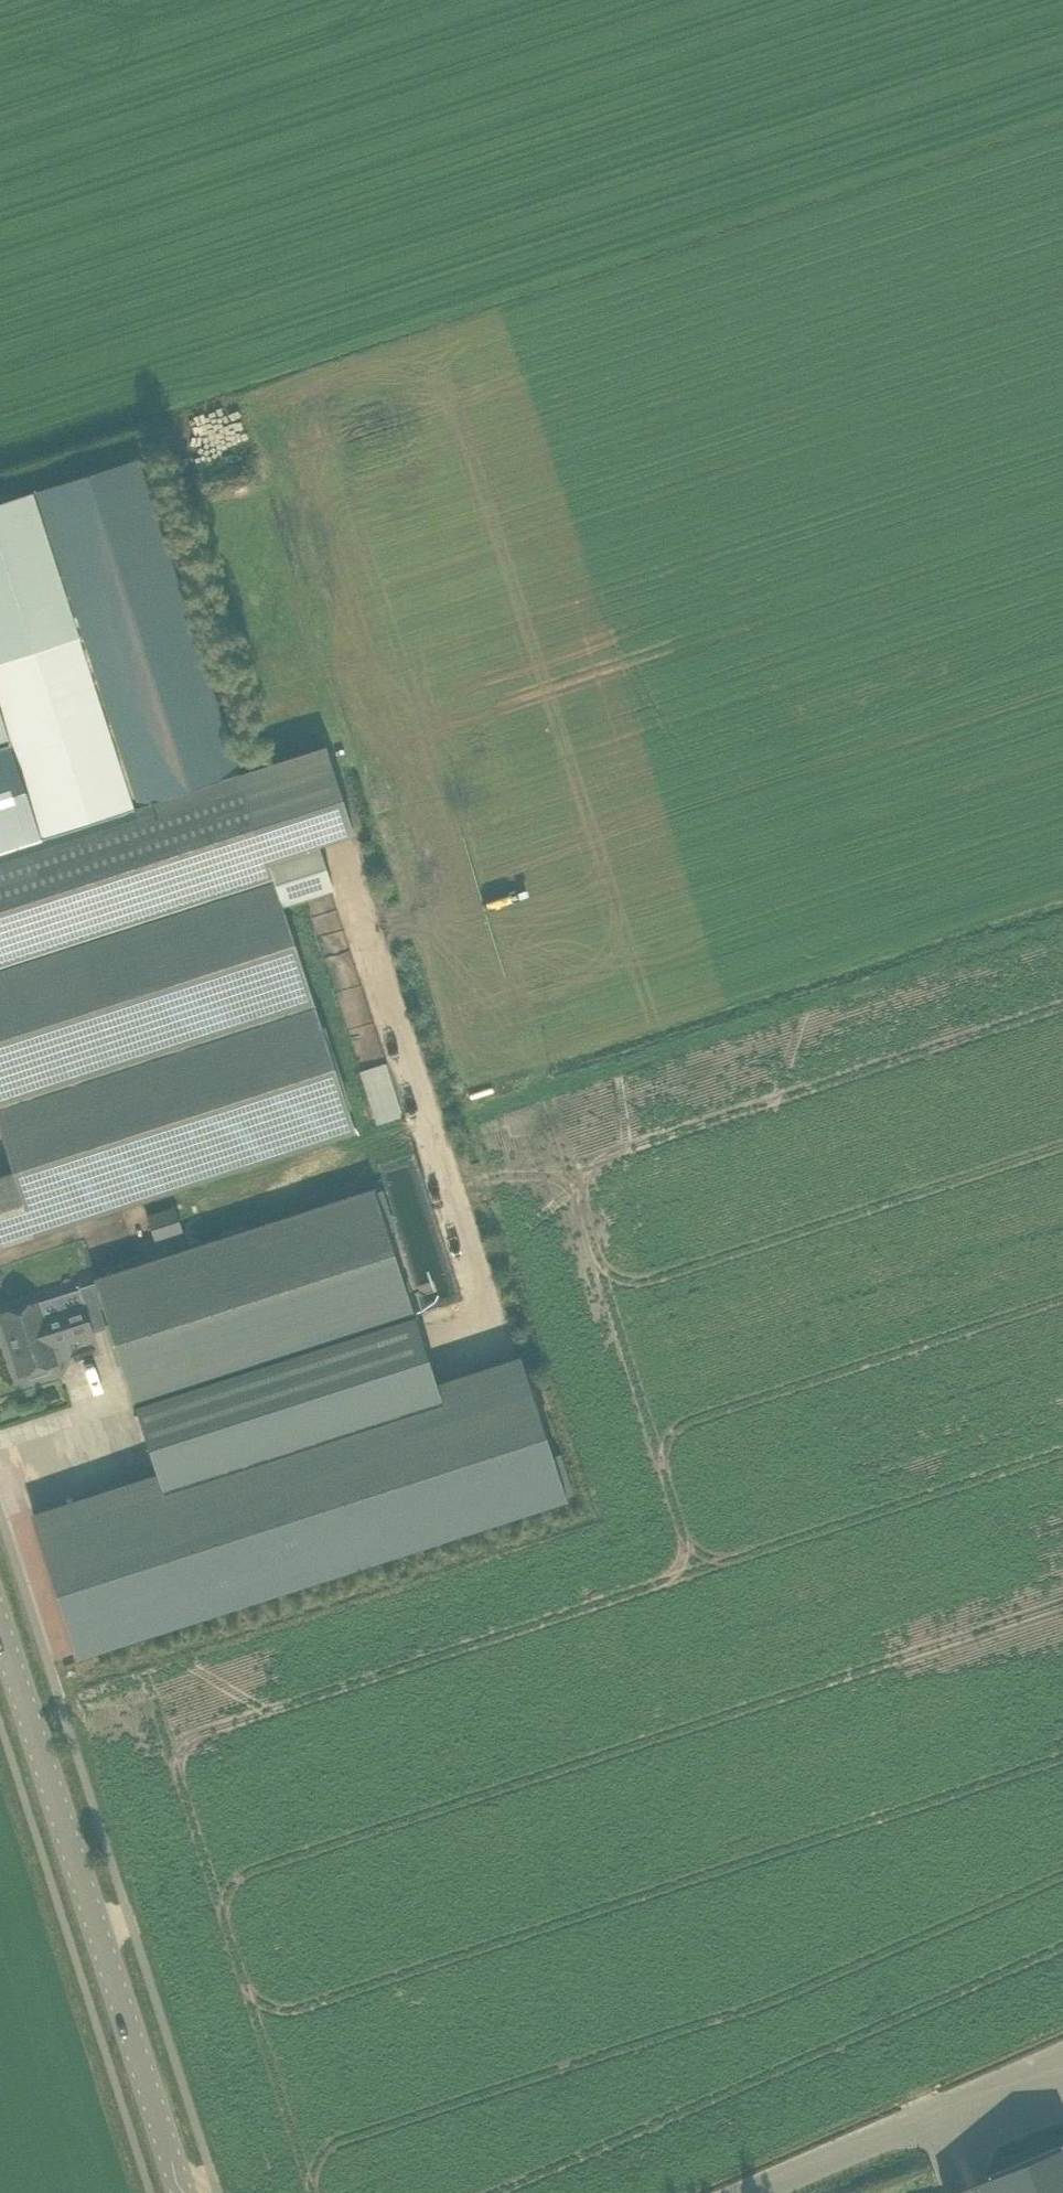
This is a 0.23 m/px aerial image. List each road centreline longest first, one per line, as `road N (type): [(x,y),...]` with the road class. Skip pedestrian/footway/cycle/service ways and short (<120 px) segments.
road 1 (tertiary): [(181,2192),(0,1630)]
road 2 (track): [(742,2192),(1062,2060)]

